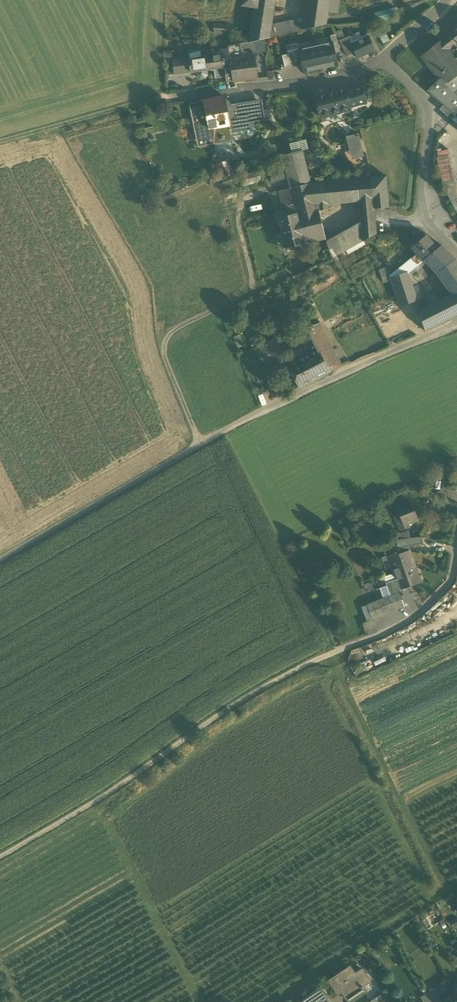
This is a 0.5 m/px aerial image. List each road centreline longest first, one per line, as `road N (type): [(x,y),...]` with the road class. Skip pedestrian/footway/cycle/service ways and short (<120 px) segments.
road 1 (unclassified): [(456,320),(199,444),(0,559)]
road 2 (residential): [(383,59),(303,85),(159,98)]
road 3 (track): [(199,444),(156,346),(161,333),(257,287)]
road 4 (residential): [(383,59),(430,102),(421,193),(430,225),(456,253)]
road 5 (residential): [(323,655),(412,619),(452,579),(456,550)]
road 6 (track): [(159,98),(0,141)]

